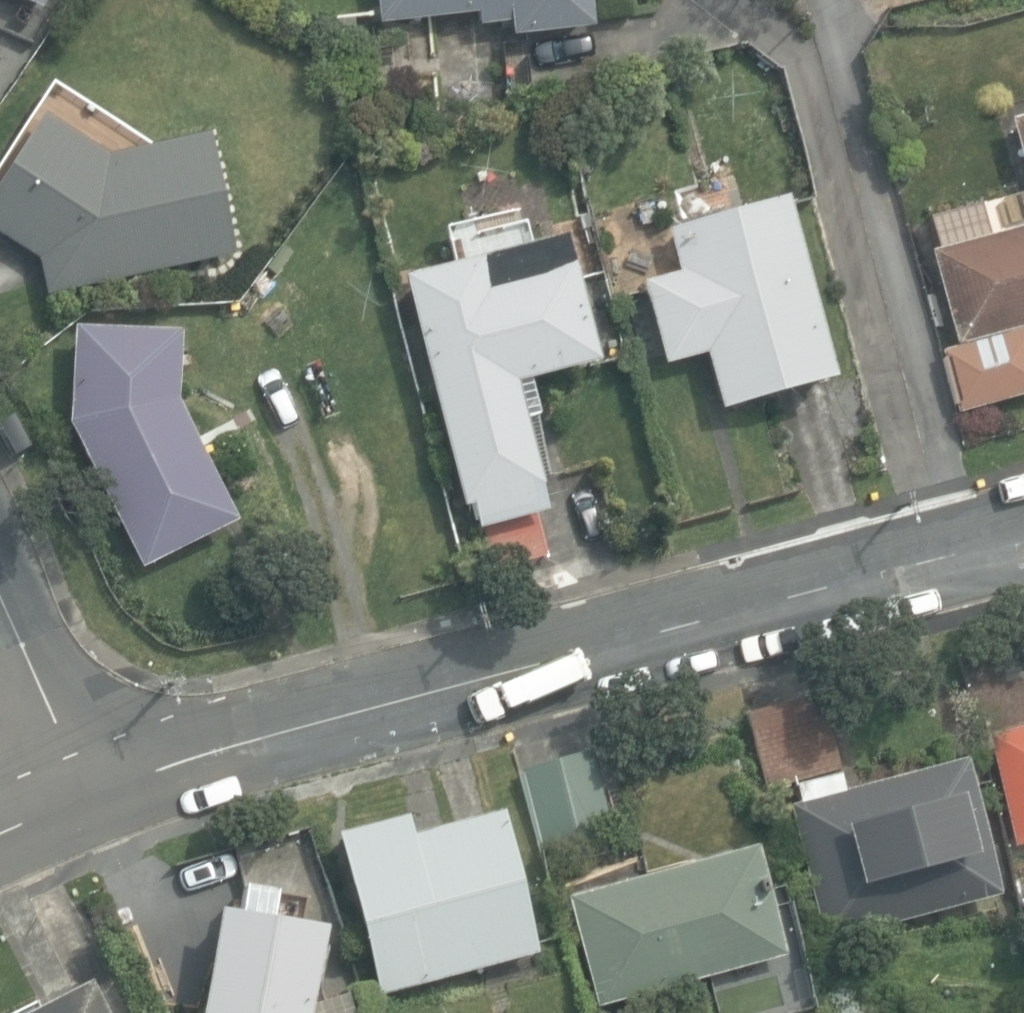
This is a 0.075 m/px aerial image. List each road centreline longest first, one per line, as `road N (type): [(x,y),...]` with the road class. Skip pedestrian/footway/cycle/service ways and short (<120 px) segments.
road 1 (residential): [(1023,530),(94,782)]
road 2 (residential): [(0,602),(94,782)]

